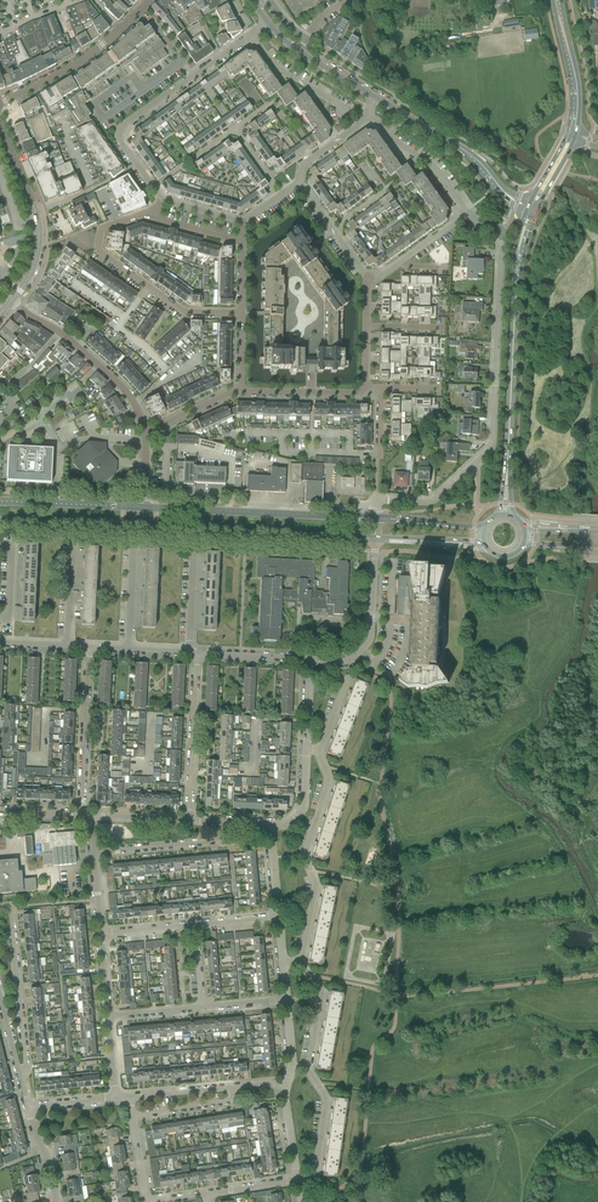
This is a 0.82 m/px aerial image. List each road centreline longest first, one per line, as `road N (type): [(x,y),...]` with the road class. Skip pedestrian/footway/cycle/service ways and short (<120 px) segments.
road 1 (residential): [(377,516),(378,501),(431,502),(490,448),(502,231),(477,226),(468,214)]
road 2 (secondary): [(142,526),(376,537)]
road 3 (secondary): [(377,516),(143,507)]
road 4 (residential): [(153,187),(120,144),(122,125),(250,36)]
road 5 (residential): [(240,314),(186,313),(98,251),(102,229),(144,214)]
road 6 (residential): [(315,1165),(326,1101),(308,1067),(321,991),(300,959)]
road 7 (residential): [(300,959),(316,884),(304,856),(326,787),(318,750)]
road 8 (secondary): [(507,475),(518,262)]
road 9 (residential): [(144,432),(128,391),(12,300)]
road 10 (residential): [(12,300),(35,264),(38,224),(0,125)]
road 11 (residential): [(0,909),(11,909),(26,1059),(17,1073)]
road 12 (residential): [(0,106),(95,51),(143,9)]
road 13 (residential): [(82,815),(91,647)]
road 14 (residential): [(191,820),(197,653)]
road 15 (unclassified): [(498,186),(468,152),(376,99)]
road 16 (residential): [(468,214),(430,164),(396,145),(368,114)]
road 17 (secondary): [(143,507),(0,499)]
road 18 (secondary): [(0,521),(142,526)]
road 19 (residential): [(353,128),(341,105),(275,66),(250,36)]
road 20 (residential): [(94,853),(209,842),(223,821)]
road 21 (residential): [(343,662),(371,635),(376,537)]
road 22 (unclassified): [(376,99),(306,58),(268,23)]
road 23 (residential): [(366,388),(361,394),(240,390)]

